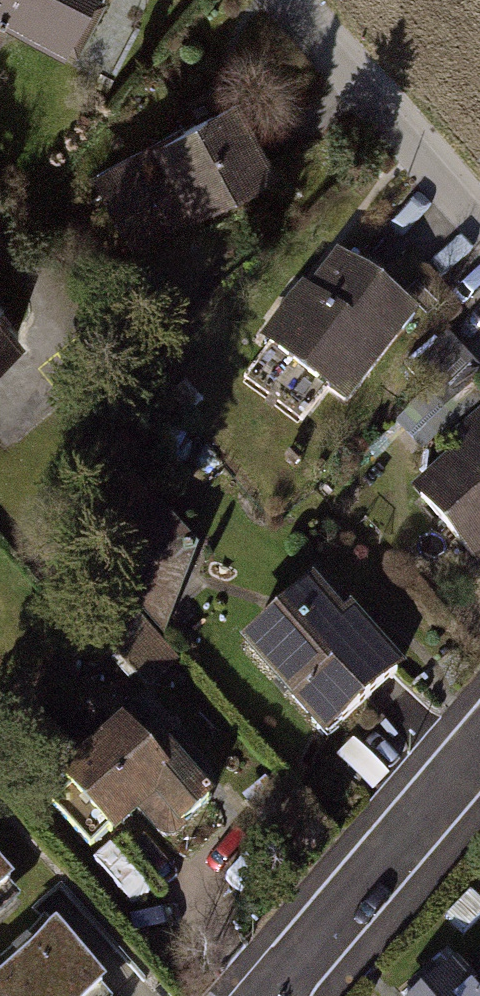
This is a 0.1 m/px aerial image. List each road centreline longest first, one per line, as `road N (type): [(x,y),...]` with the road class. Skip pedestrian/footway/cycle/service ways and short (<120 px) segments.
road 1 (residential): [(271,995),(479,760)]
road 2 (residential): [(479,206),(294,0)]

